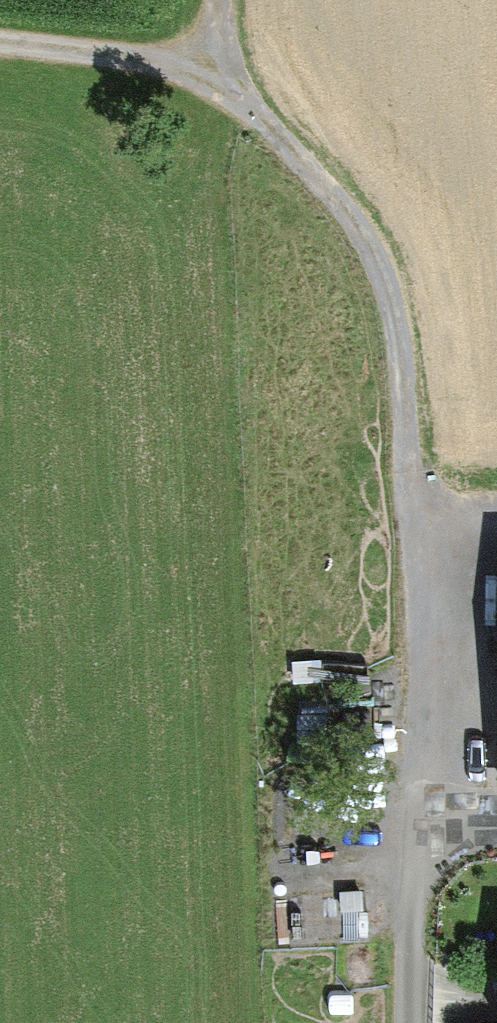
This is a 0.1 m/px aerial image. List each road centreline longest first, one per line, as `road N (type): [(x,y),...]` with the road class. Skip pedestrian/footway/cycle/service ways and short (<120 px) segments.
road 1 (track): [(205,73),(343,218),(385,312),(393,594),(425,745)]
road 2 (track): [(412,1022),(414,804),(425,745)]
road 3 (track): [(0,47),(205,73)]

